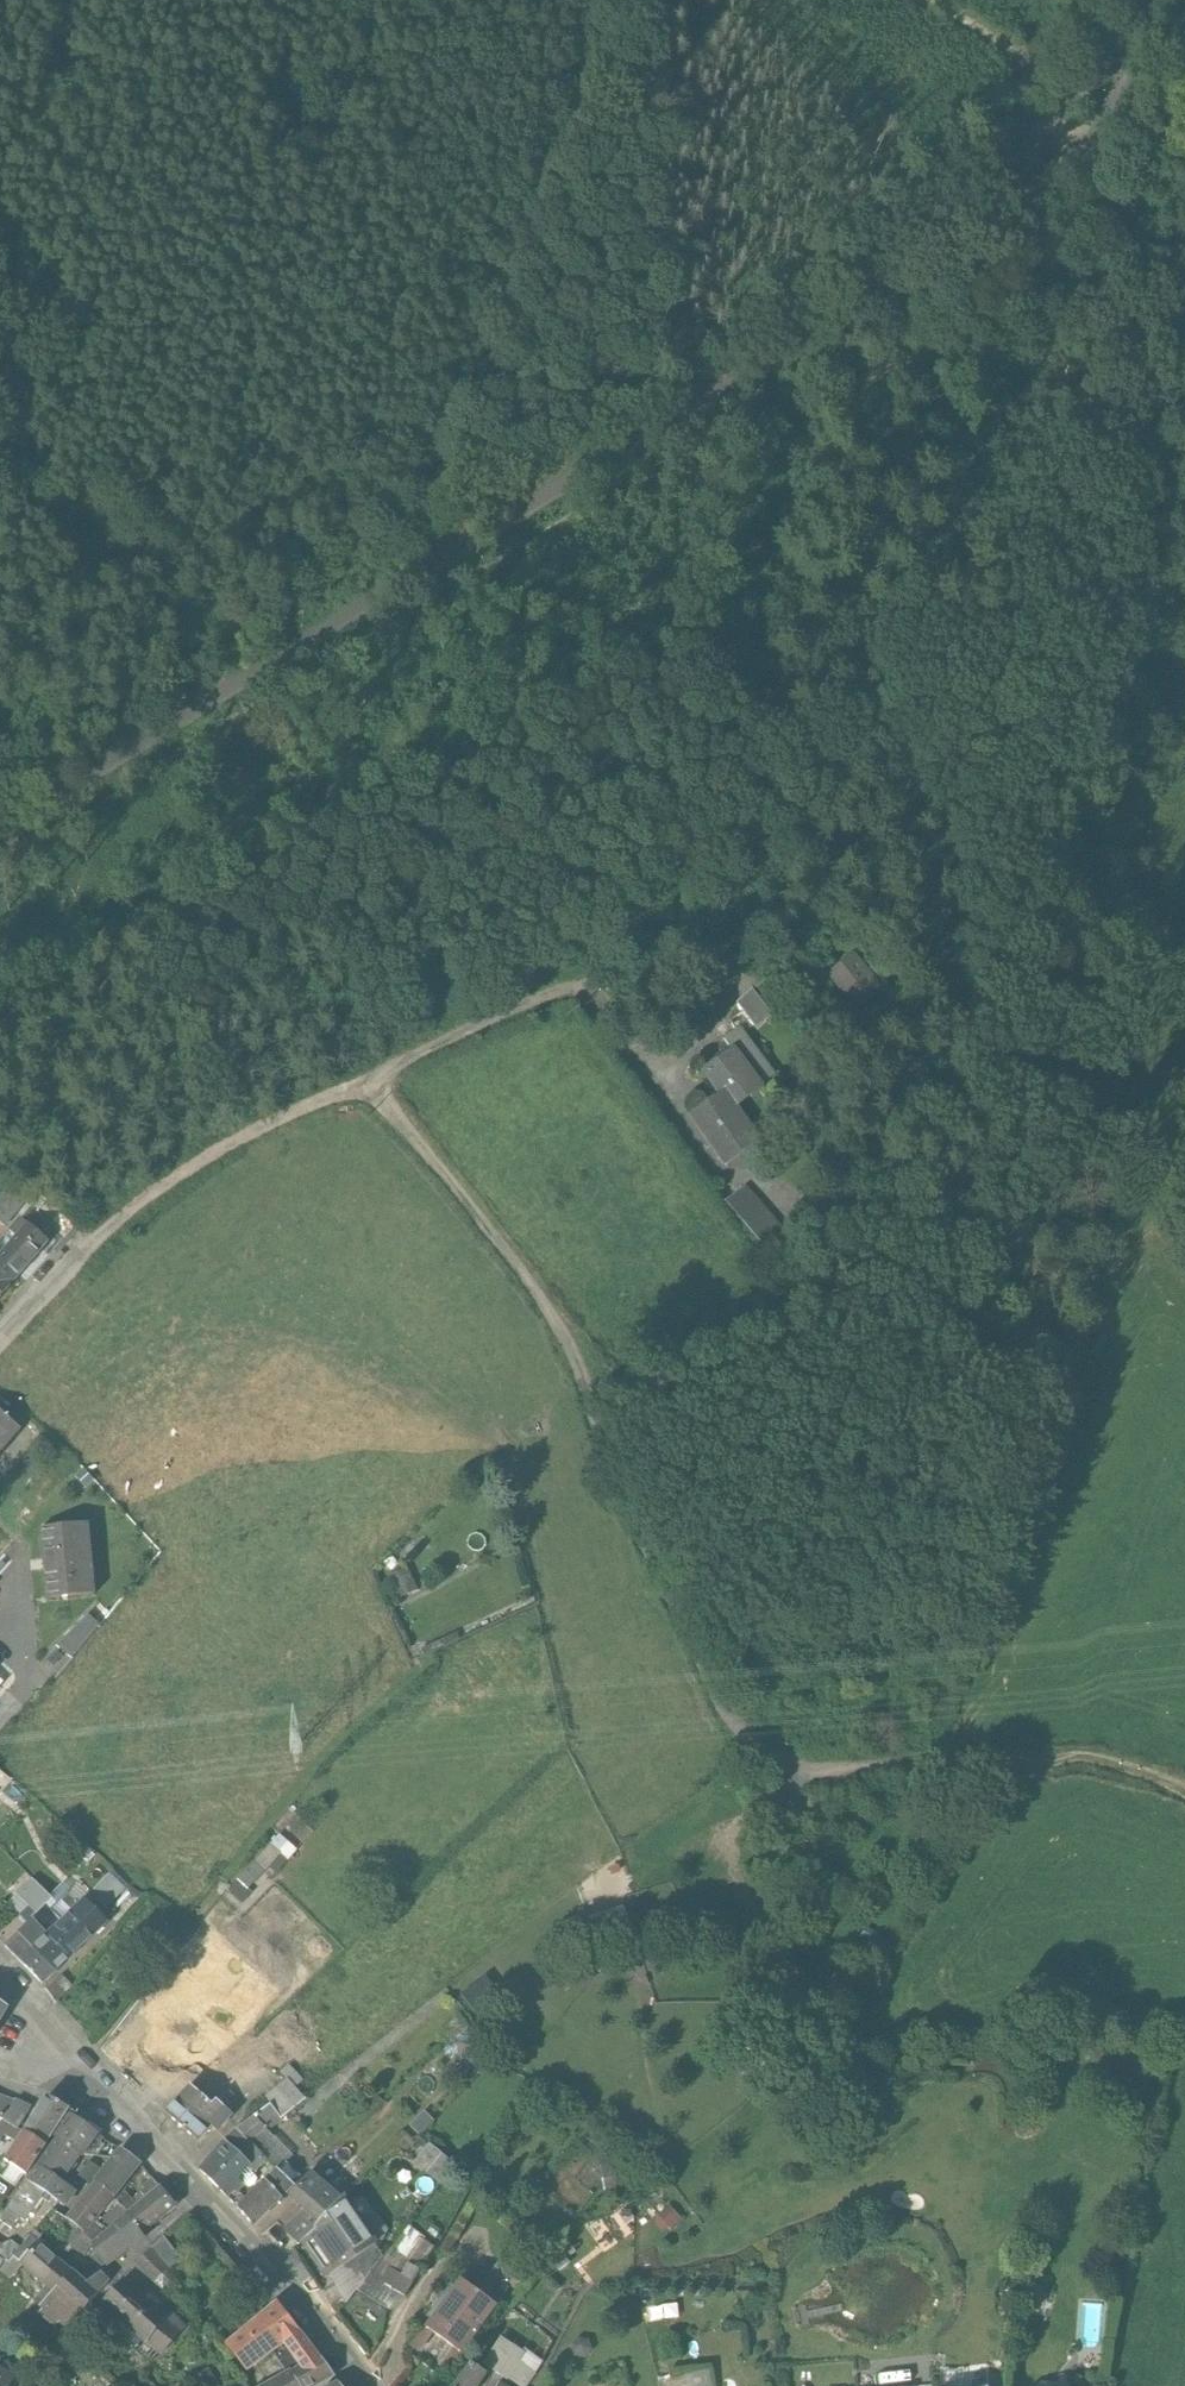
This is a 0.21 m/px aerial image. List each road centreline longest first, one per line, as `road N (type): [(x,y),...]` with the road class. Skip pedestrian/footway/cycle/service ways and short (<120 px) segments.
road 1 (track): [(1184,1786),(1012,1746),(966,1743),(794,1764),(748,1724),(714,1676),(653,1554),(552,1302),(497,1222),(365,1065)]
road 2 (residential): [(363,2385),(281,2273),(187,2174),(87,2089)]
road 3 (track): [(365,1065),(211,1138),(79,1239)]
road 4 (track): [(595,949),(365,1065)]
road 5 (track): [(1001,169),(1022,131),(1030,64),(1006,3)]
road 6 (residential): [(0,1965),(87,2089)]
road 7 (residential): [(0,1704),(16,1685),(24,1648),(3,1577)]
road 8 (track): [(1114,70),(1006,3)]

